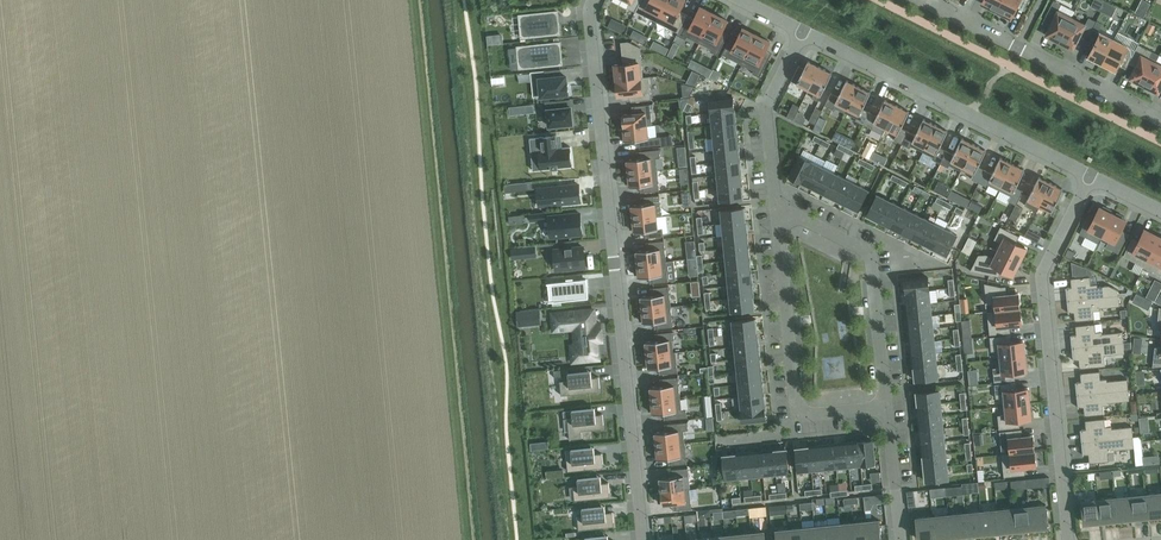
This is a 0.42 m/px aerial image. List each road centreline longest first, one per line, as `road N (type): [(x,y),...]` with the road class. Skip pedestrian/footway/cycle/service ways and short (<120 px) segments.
road 1 (residential): [(595,0),(641,539)]
road 2 (residential): [(1090,177),(1041,278),(1068,539)]
road 3 (residential): [(1090,177),(804,36)]
road 4 (residential): [(775,208),(797,419),(886,409)]
road 5 (residential): [(1160,120),(924,0)]
road 6 (residential): [(886,409),(869,257),(775,208)]
road 7 (residential): [(804,36),(765,116),(775,208)]
road 8 (residential): [(886,409),(901,539)]

